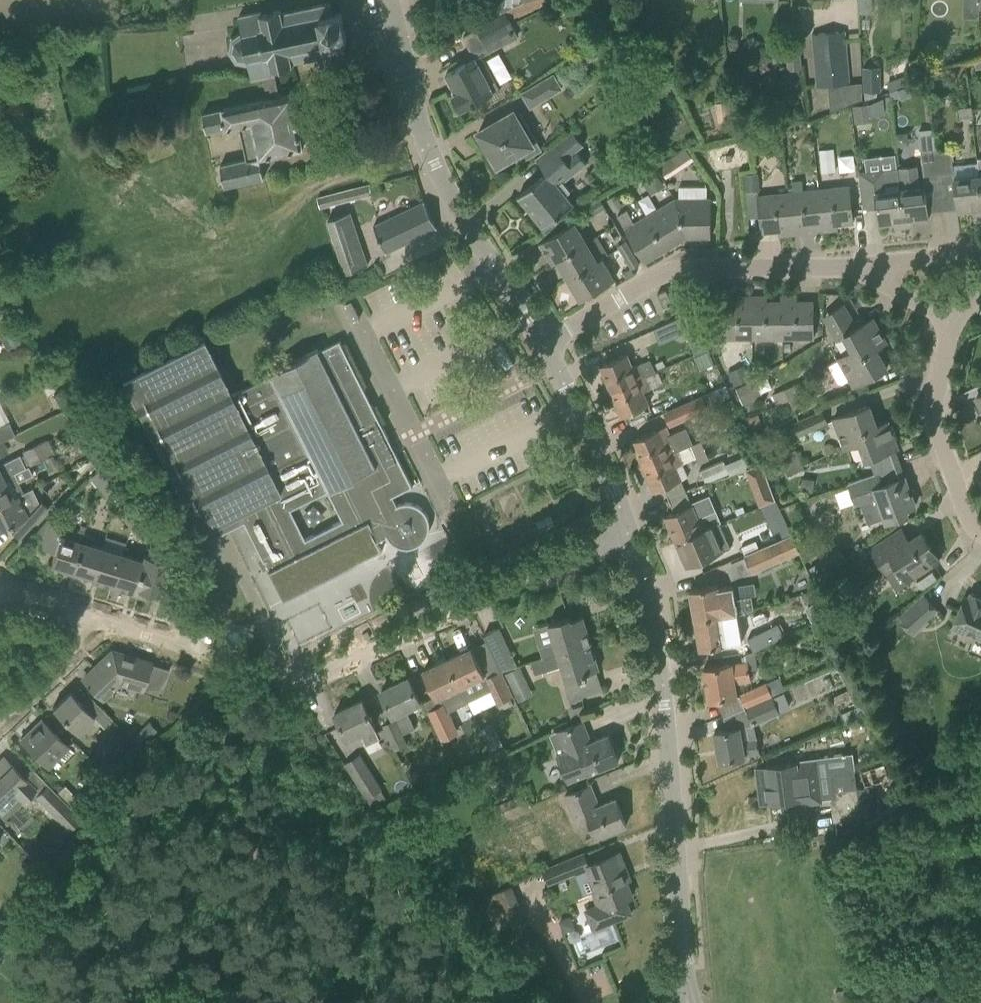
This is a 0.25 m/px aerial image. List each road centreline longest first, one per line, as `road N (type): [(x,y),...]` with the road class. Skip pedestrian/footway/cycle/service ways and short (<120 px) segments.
road 1 (residential): [(90,612),(321,679),(631,532)]
road 2 (tertiary): [(685,971),(675,764),(651,603),(631,532)]
road 3 (tertiary): [(540,345),(435,165),(391,0)]
road 4 (residential): [(540,345),(664,272),(880,272)]
road 5 (residential): [(951,320),(939,423),(967,519),(980,532)]
road 6 (tertiary): [(631,532),(540,345)]
road 7 (residential): [(0,723),(76,647),(90,612)]

